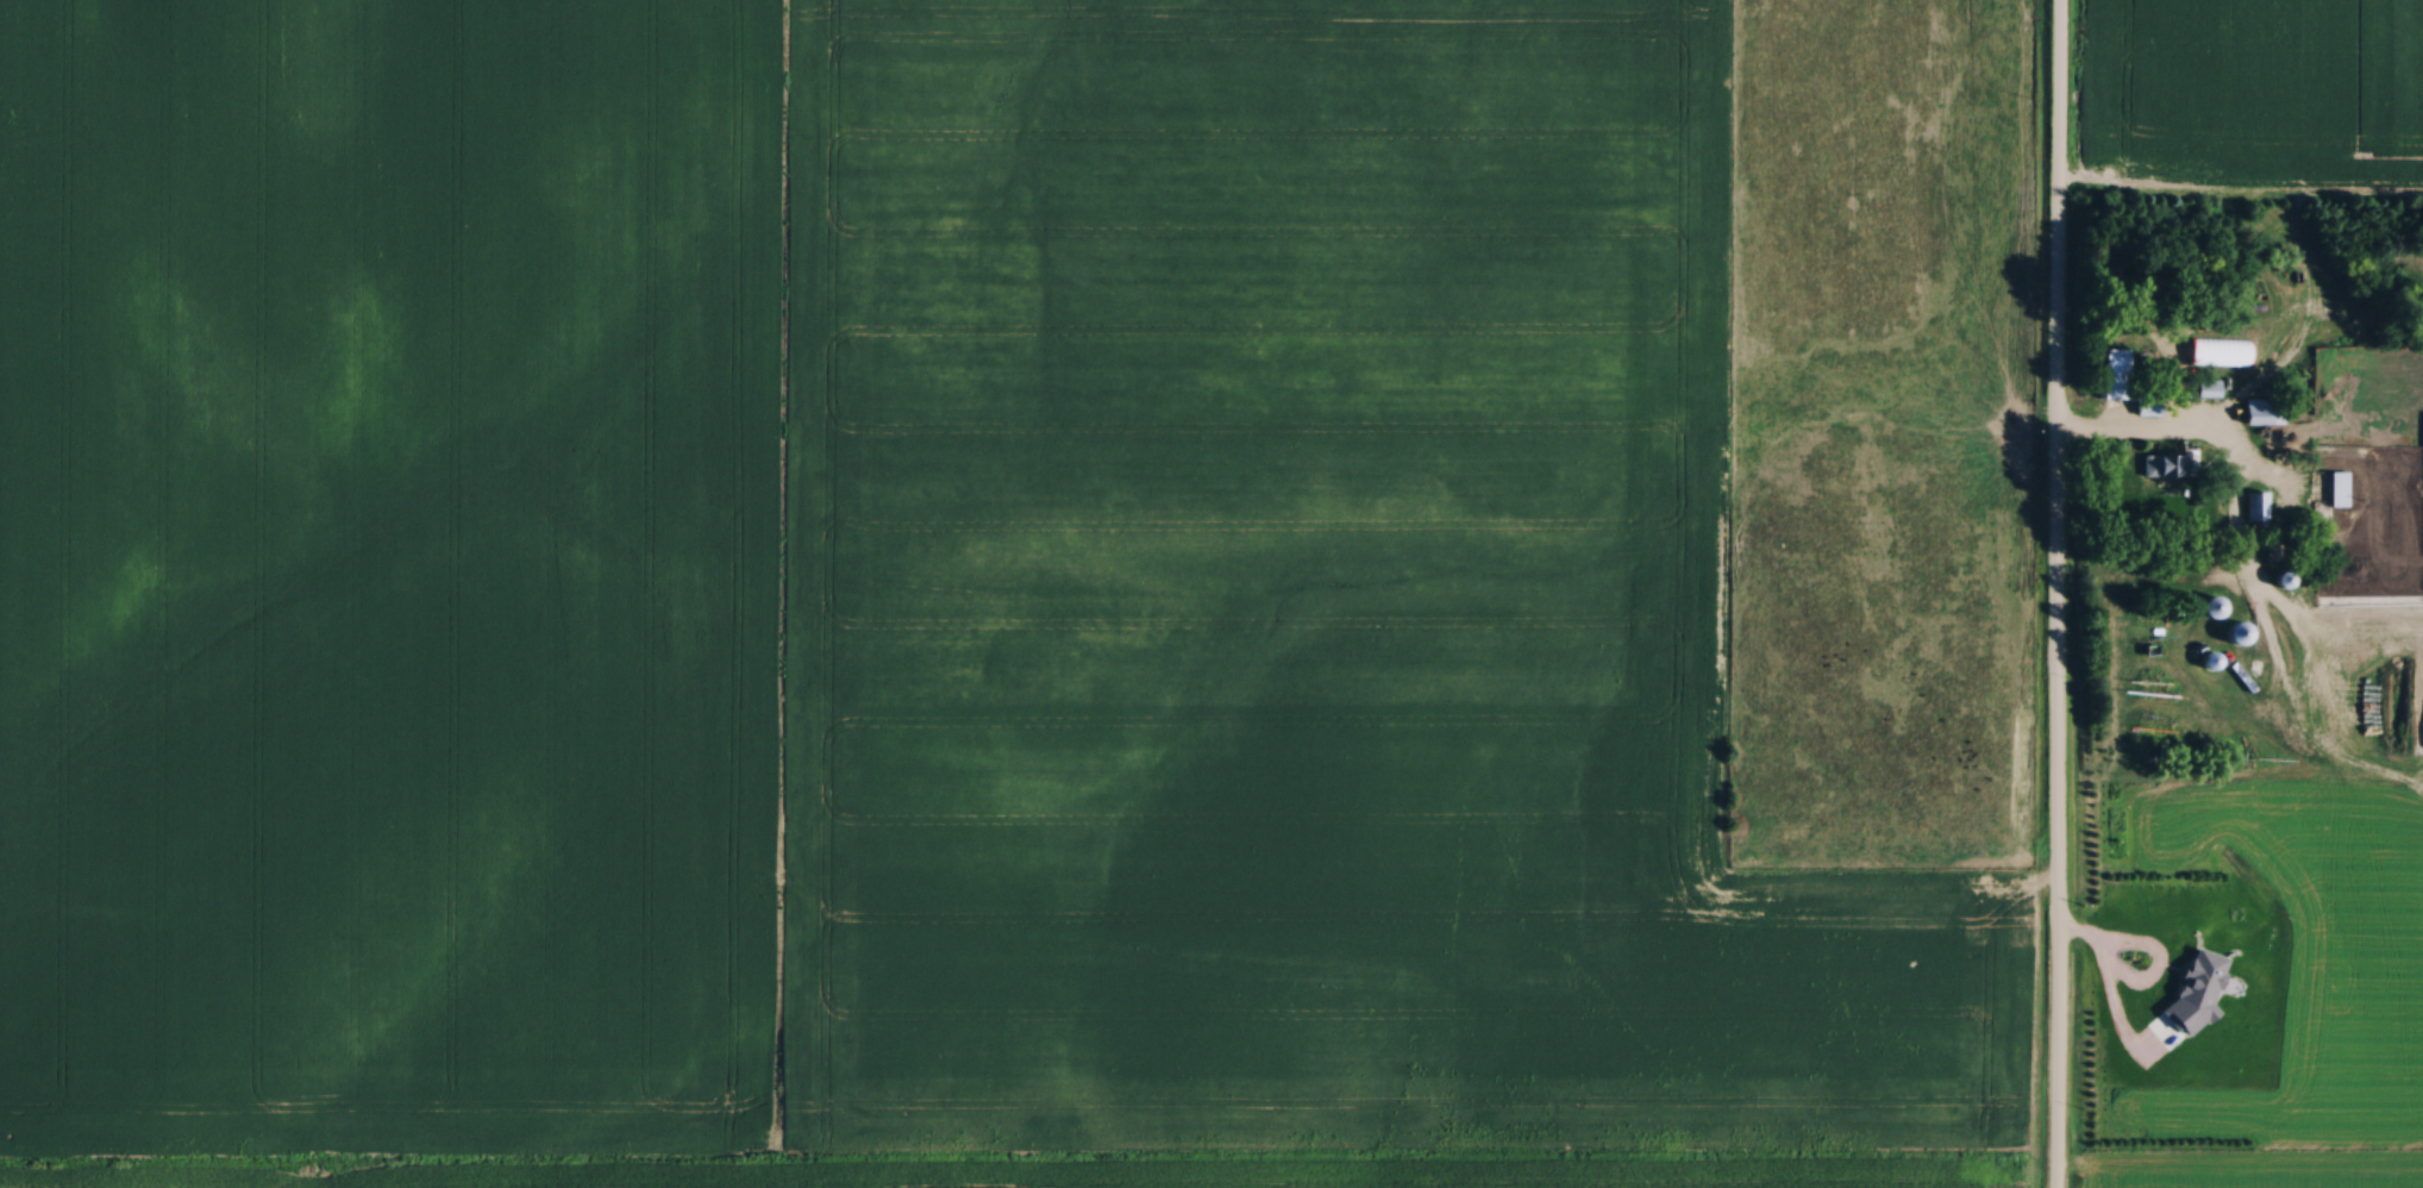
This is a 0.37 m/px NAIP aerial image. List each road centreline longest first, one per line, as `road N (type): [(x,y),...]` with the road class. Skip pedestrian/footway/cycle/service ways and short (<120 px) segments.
road 1 (residential): [(2056,1187),(2059,0)]

